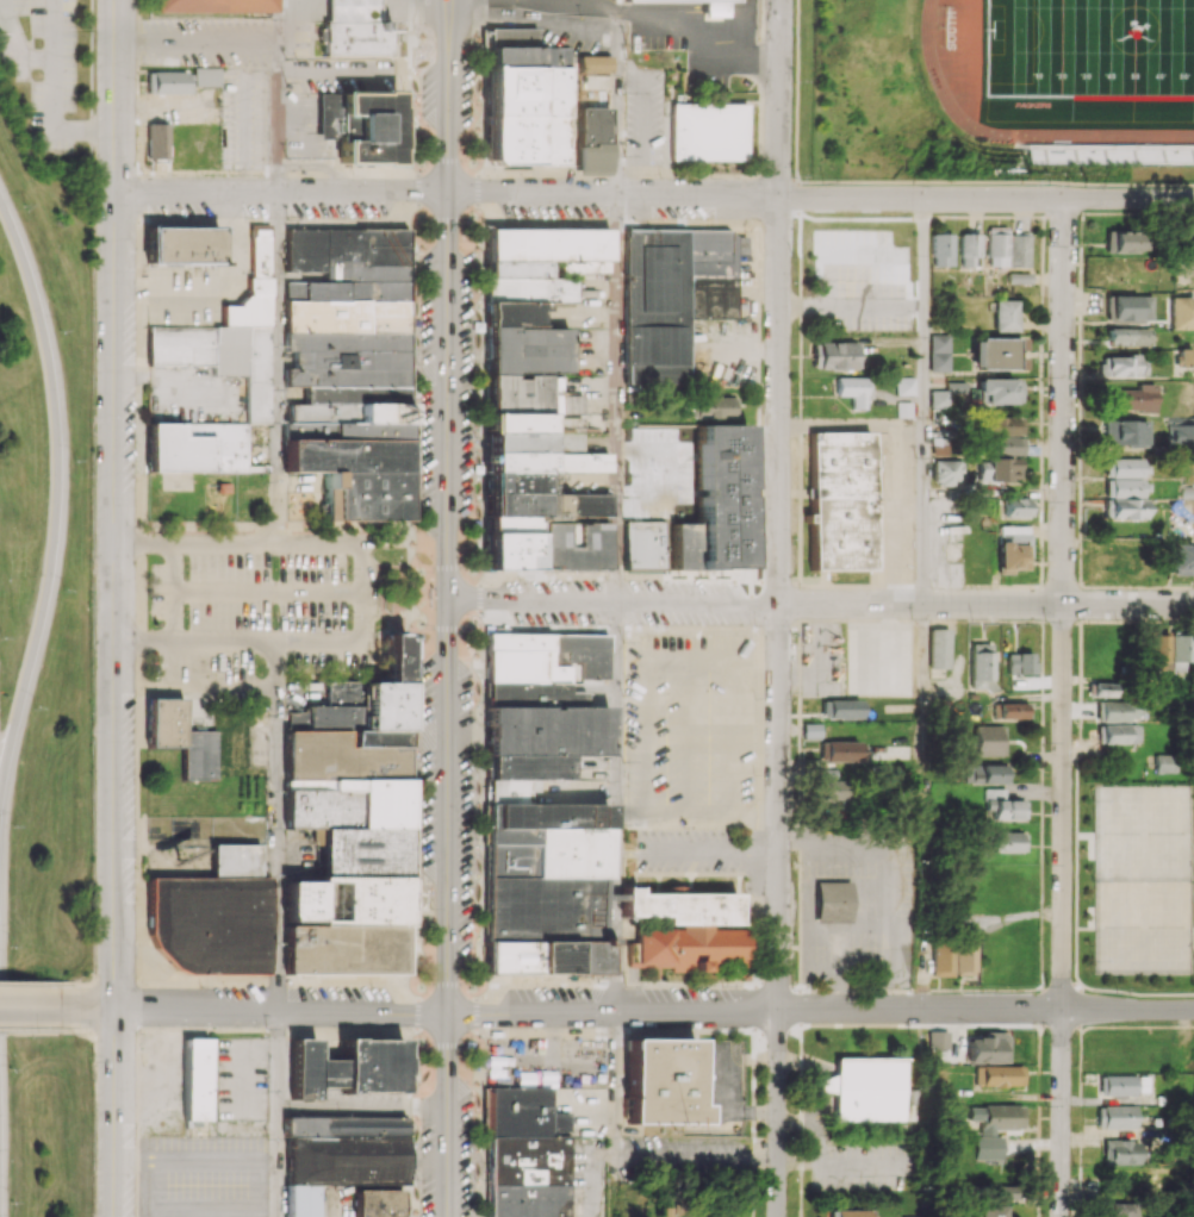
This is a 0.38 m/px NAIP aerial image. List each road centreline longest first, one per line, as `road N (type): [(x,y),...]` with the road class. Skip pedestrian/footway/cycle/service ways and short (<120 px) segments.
road 1 (secondary): [(448,0),(447,1216)]
road 2 (residential): [(1193,1009),(67,1009)]
road 3 (residential): [(1193,199),(116,194)]
road 4 (residential): [(779,0),(778,1012)]
road 5 (residential): [(117,0),(117,1010)]
road 6 (residential): [(1064,199),(1063,1011)]
road 7 (residential): [(1193,604),(447,600)]
road 8 (motorway): [(0,808),(51,576),(61,457),(36,287),(0,195)]
road 9 (residential): [(117,1010),(116,1216)]
road 10 (residential): [(1063,1011),(1062,1216)]
road 11 (residential): [(778,1012),(778,1216)]

